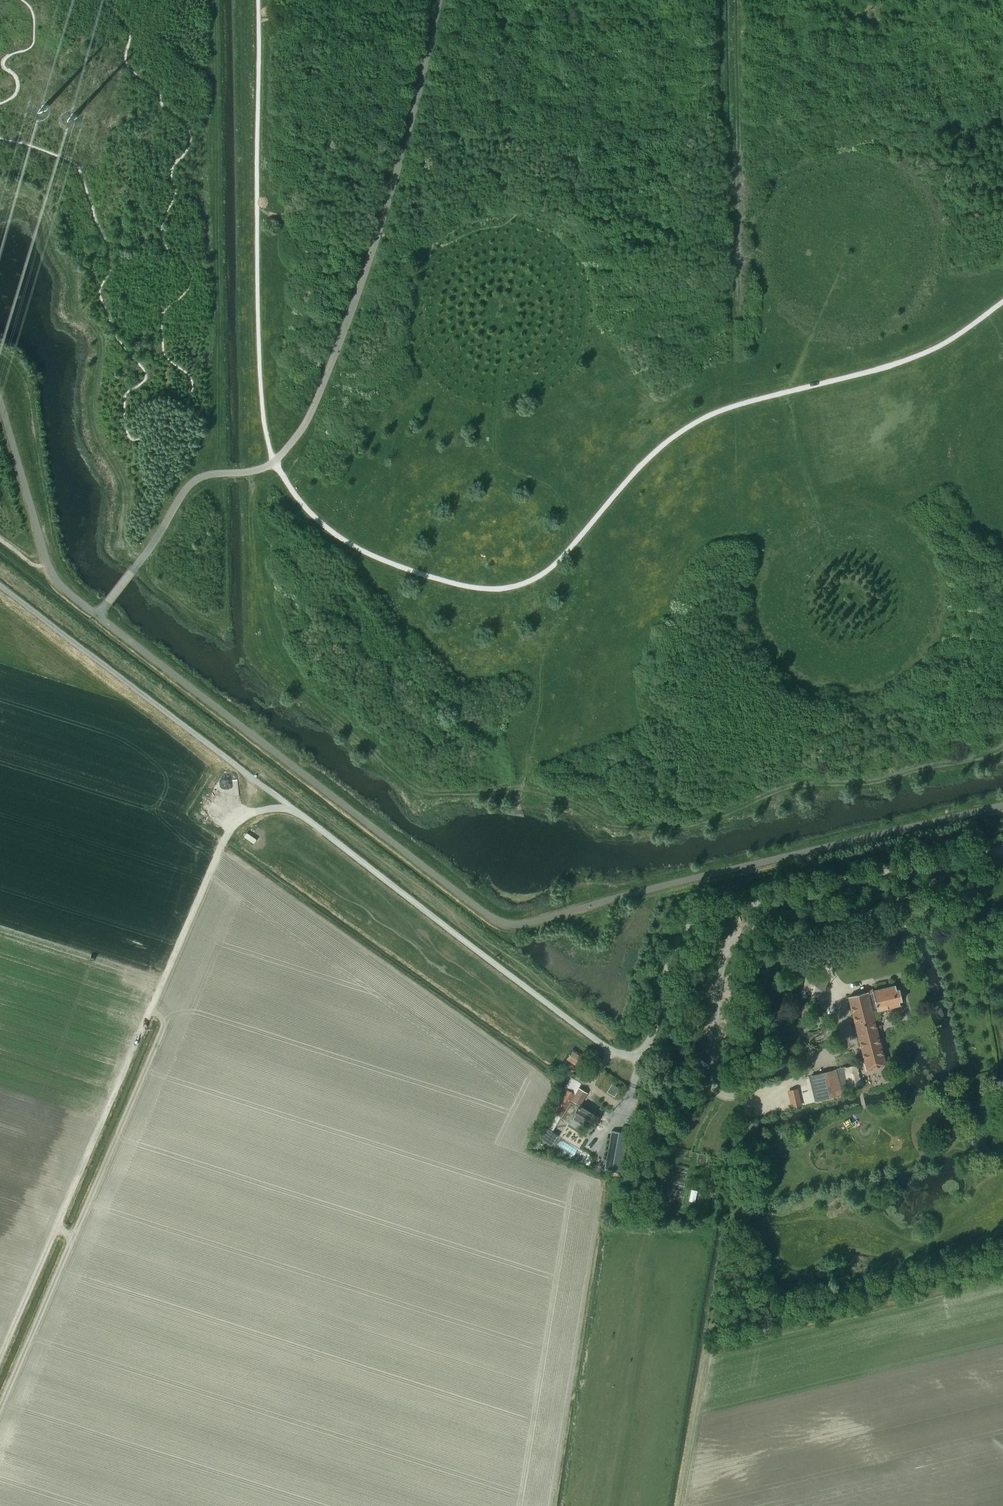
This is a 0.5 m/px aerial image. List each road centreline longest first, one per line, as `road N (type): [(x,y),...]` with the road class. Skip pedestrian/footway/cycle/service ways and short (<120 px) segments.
road 1 (track): [(997,852),(700,917),(684,929),(671,958),(649,1043),(621,1053),(0,584)]
road 2 (track): [(0,1360),(227,833),(260,809),(291,807)]
road 3 (track): [(613,1505),(650,1281)]

